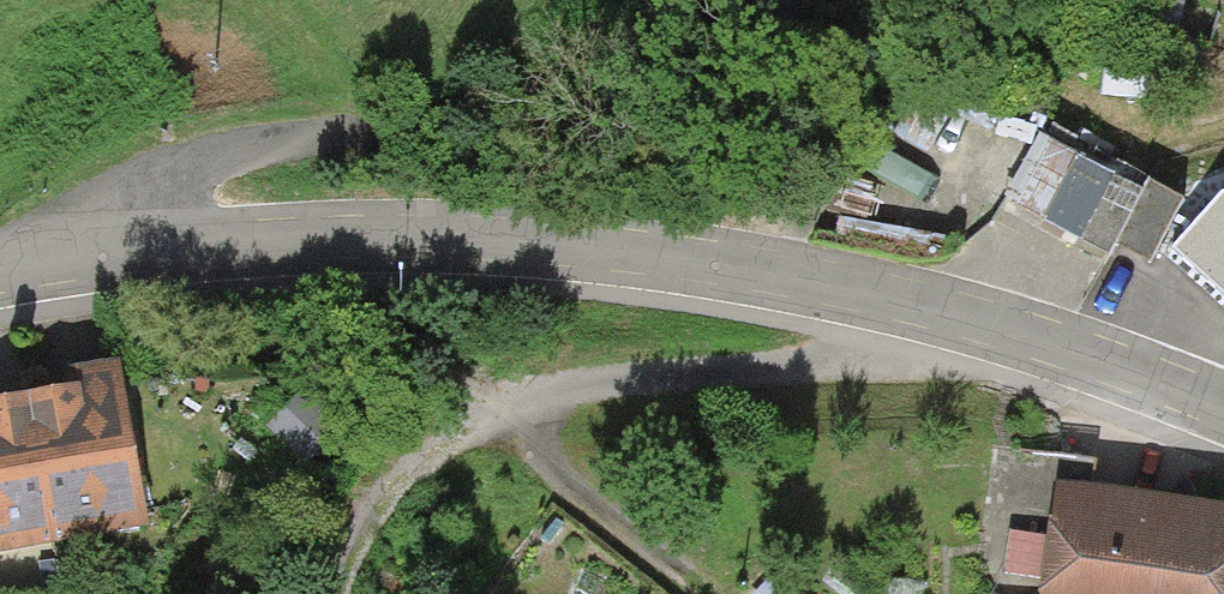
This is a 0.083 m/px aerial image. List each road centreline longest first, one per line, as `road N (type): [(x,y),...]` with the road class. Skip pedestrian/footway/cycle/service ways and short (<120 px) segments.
road 1 (residential): [(1223,411),(1087,356),(918,307),(671,257),(277,237),(129,240),(0,262)]
road 2 (track): [(918,307),(893,358),(479,407)]
road 3 (track): [(479,407),(433,446),(366,535),(342,593)]

